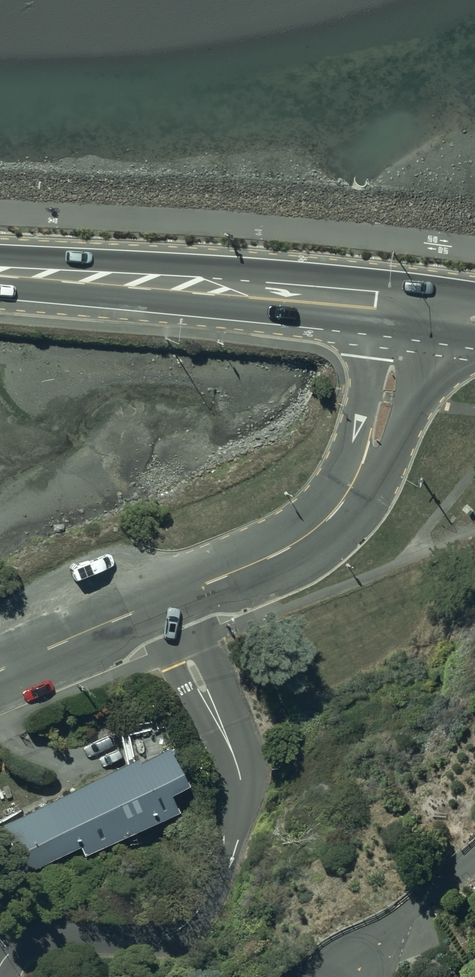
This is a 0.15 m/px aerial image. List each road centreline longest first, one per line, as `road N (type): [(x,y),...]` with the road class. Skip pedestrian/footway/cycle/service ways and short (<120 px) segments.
road 1 (residential): [(0,968),(30,942),(158,940),(182,932),(222,877),(241,812),(237,763),(162,602)]
road 2 (tertiary): [(162,602),(289,548),(335,513),(374,443),(401,312)]
road 3 (secondary): [(401,312),(0,276)]
road 4 (tertiary): [(0,670),(162,602)]

